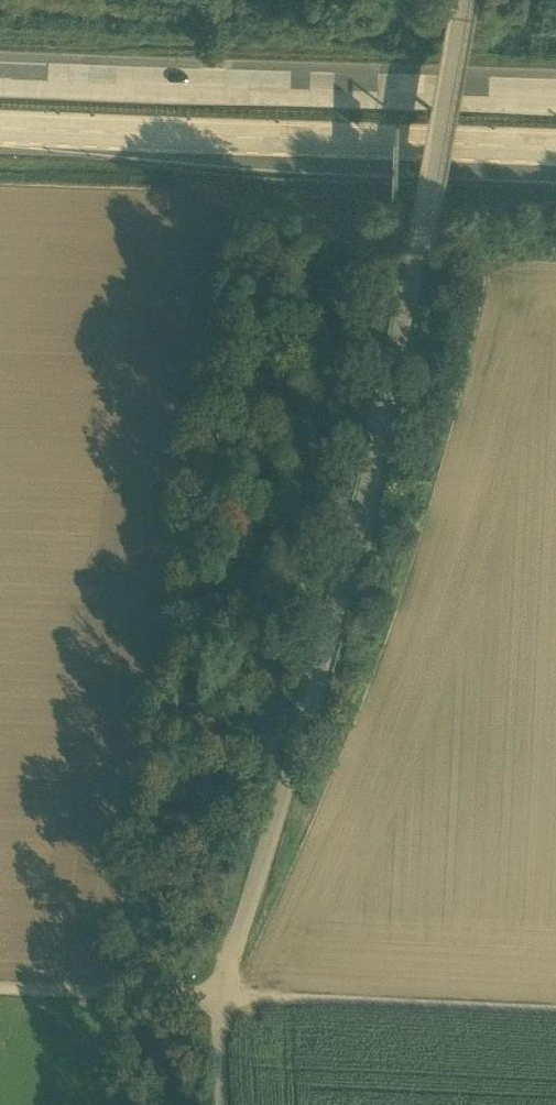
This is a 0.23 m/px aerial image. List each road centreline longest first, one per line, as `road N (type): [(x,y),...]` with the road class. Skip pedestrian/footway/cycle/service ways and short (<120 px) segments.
road 1 (unclassified): [(463,0),(374,489),(223,1000)]
road 2 (track): [(272,844),(259,779),(354,224)]
road 3 (motorway): [(0,126),(555,150)]
road 4 (motorway): [(555,94),(0,79)]
road 5 (unclassified): [(223,1000),(555,1014)]
road 6 (unclassified): [(0,991),(223,1000)]

